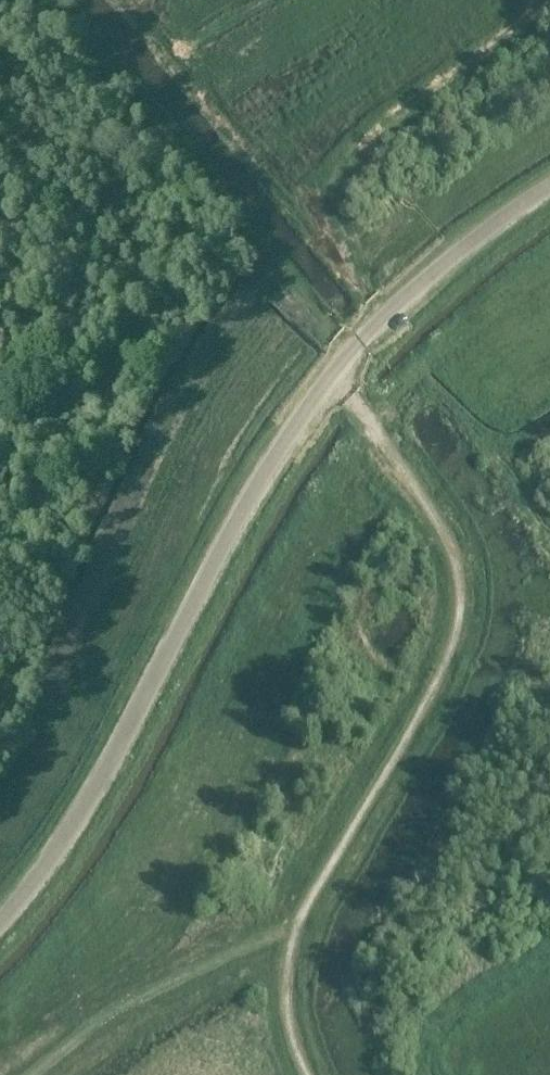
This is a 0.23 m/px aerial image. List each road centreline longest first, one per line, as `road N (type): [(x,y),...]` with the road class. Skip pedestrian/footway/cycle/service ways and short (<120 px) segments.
road 1 (unclassified): [(0,921),(95,791),(251,492),(328,376),(409,292),(549,185)]
road 2 (track): [(296,928),(440,676),(459,613),(450,544),(388,443),(328,376)]
road 3 (track): [(55,0),(320,320)]
road 4 (track): [(387,311),(360,279),(331,198),(366,141)]
road 5 (track): [(308,1074),(285,1006),(296,928)]

